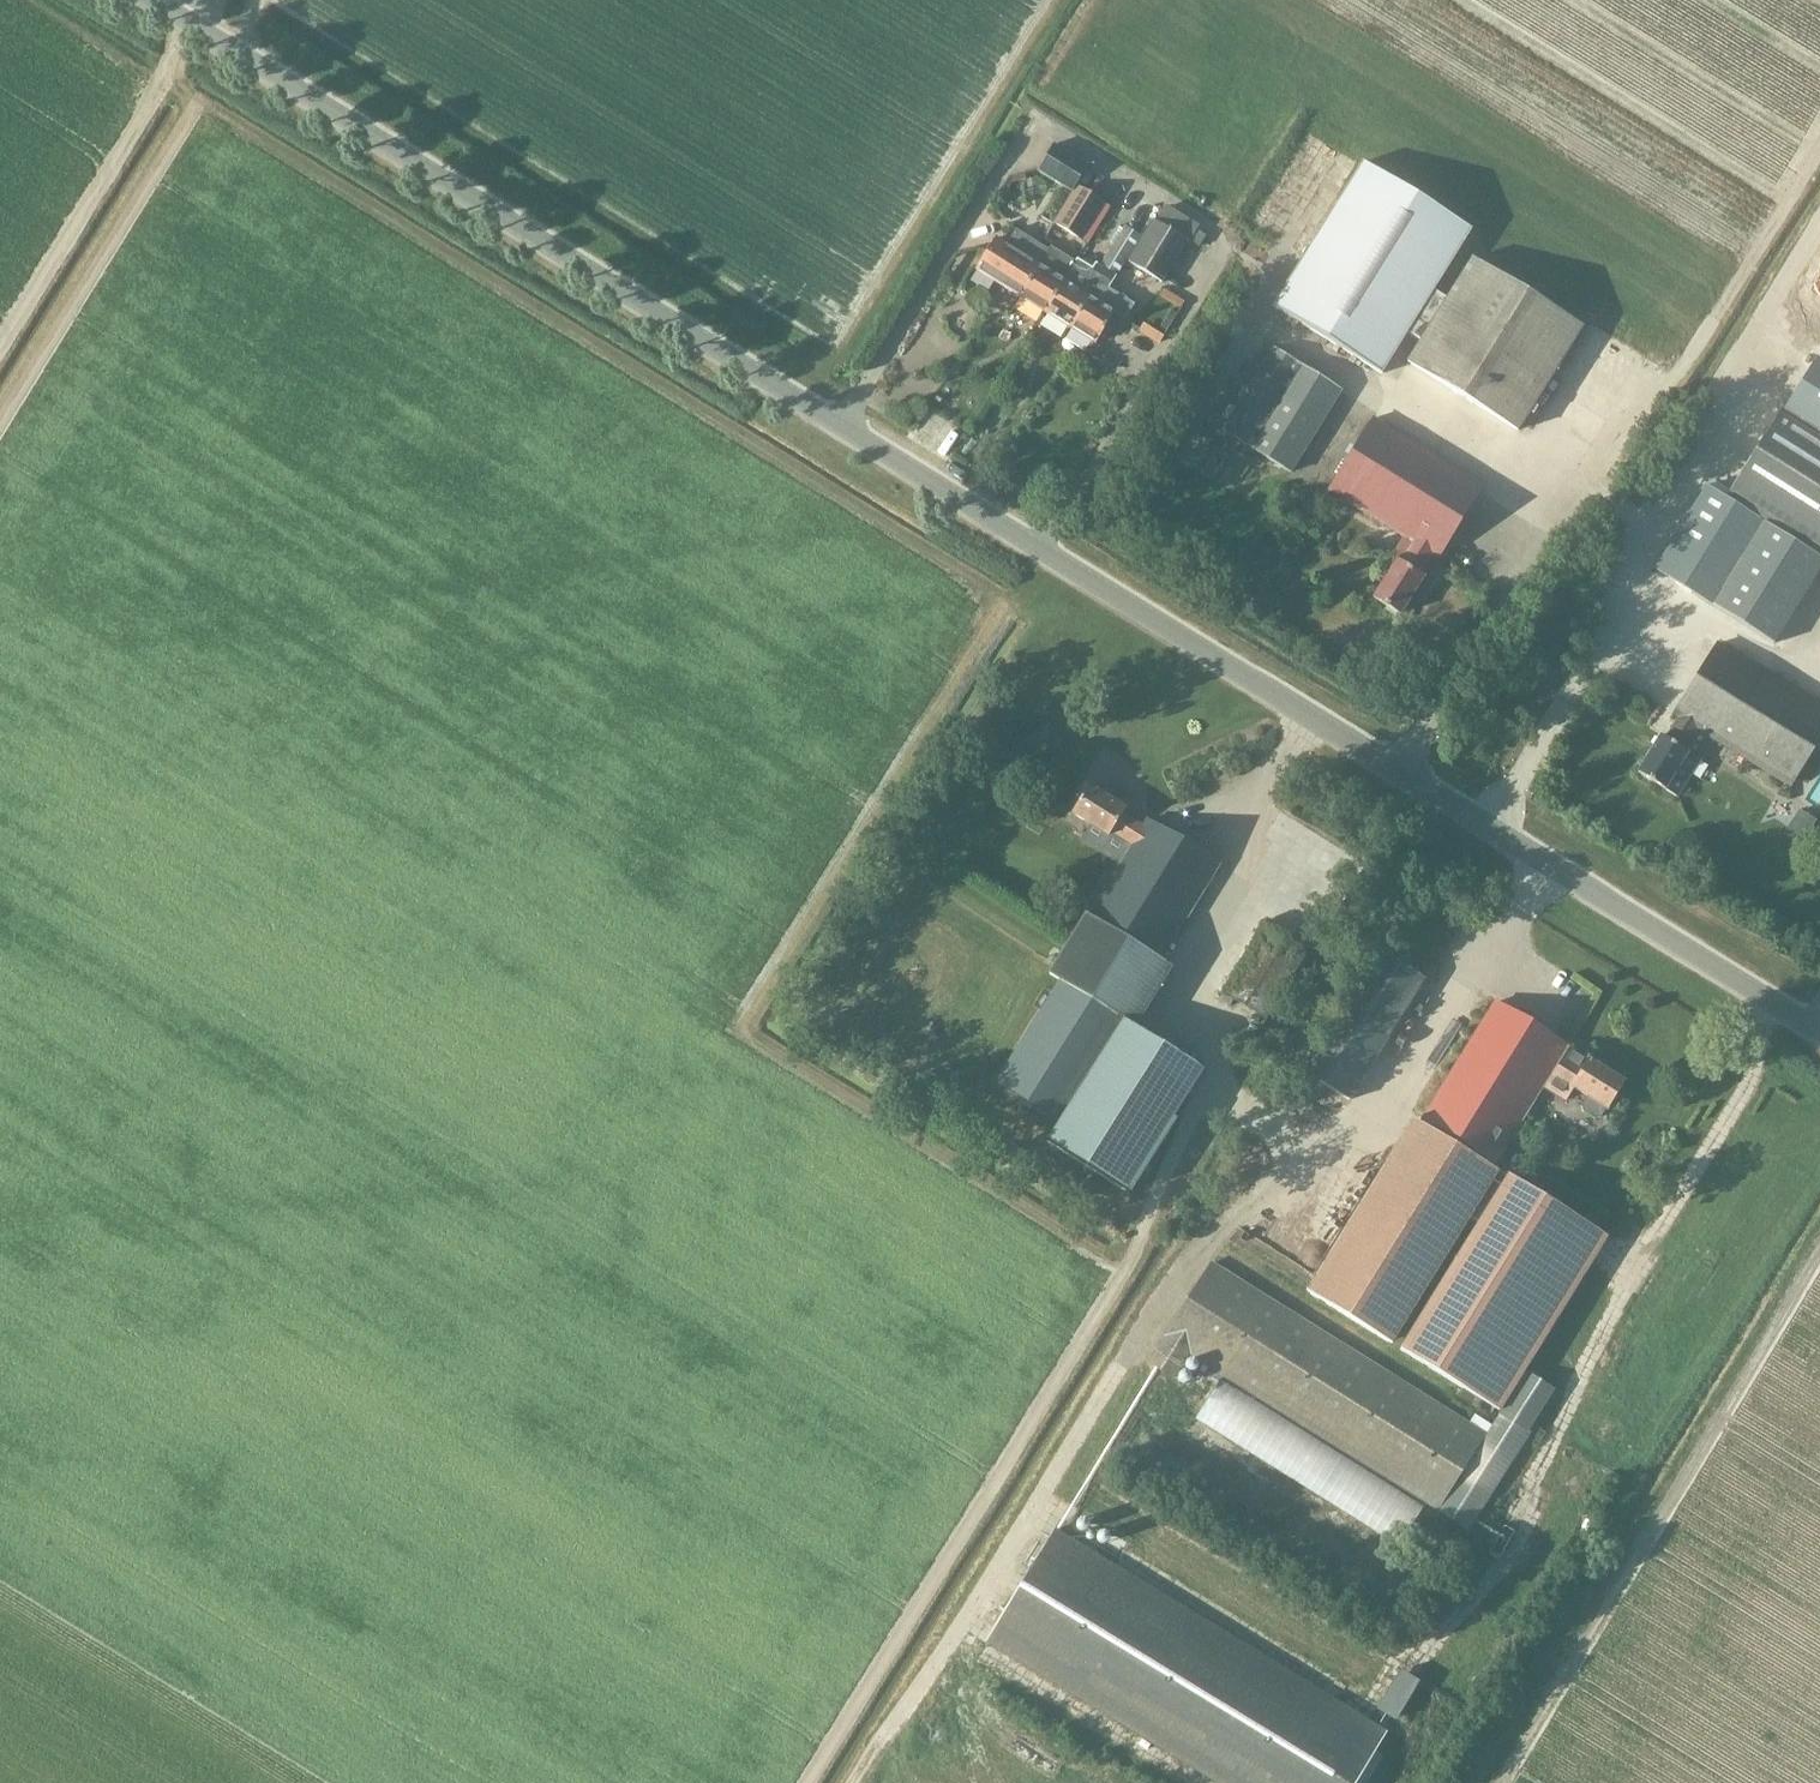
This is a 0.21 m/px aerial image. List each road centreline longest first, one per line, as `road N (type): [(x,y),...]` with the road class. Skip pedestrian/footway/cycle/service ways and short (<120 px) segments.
road 1 (unclassified): [(1819,1031),(152,0)]
road 2 (track): [(183,19),(154,89),(0,337)]

